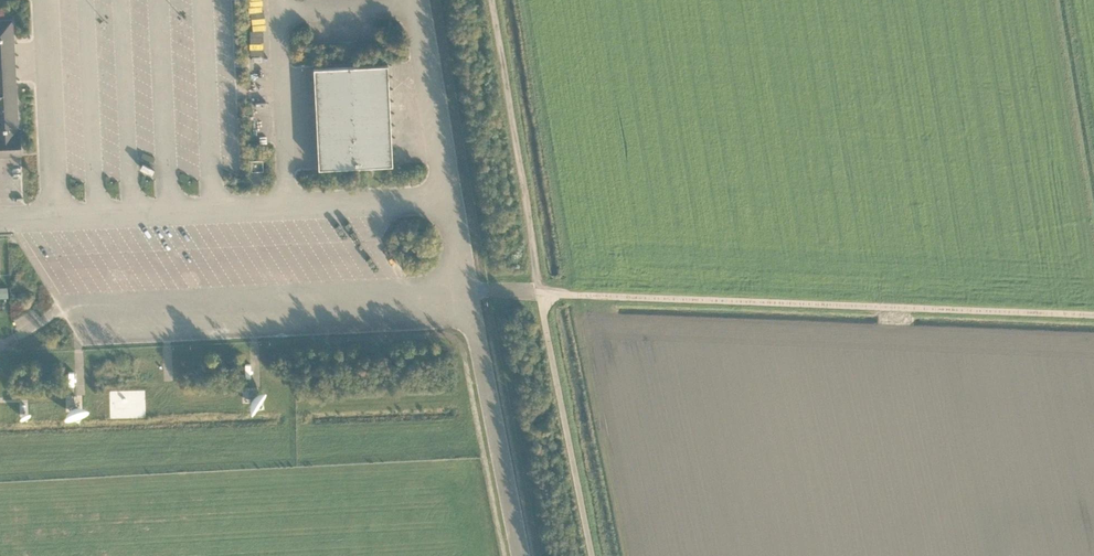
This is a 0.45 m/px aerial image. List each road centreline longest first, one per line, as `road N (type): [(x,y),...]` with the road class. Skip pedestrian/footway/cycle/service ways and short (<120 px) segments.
road 1 (track): [(539,295),(1093,316)]
road 2 (track): [(539,295),(493,0)]
road 3 (track): [(592,555),(539,295)]

